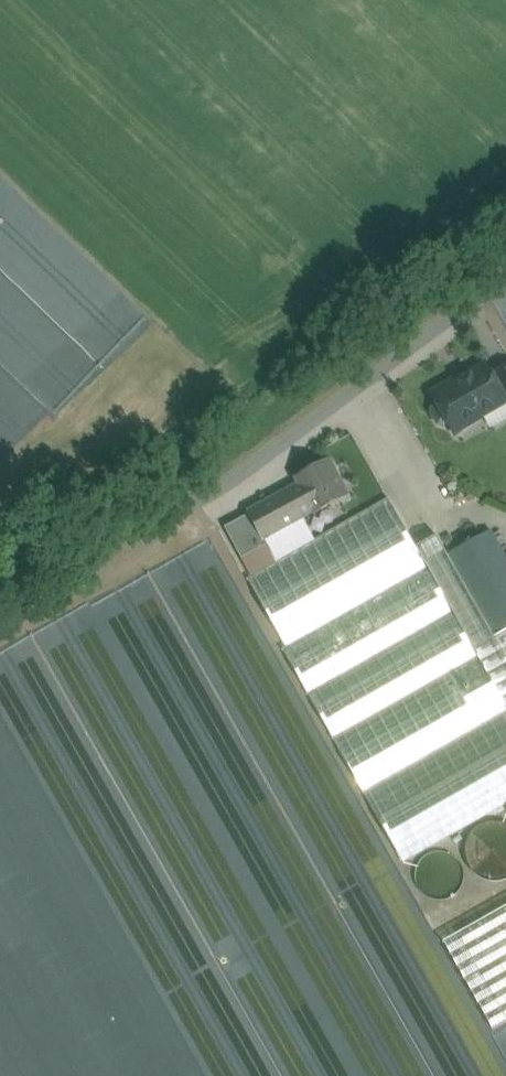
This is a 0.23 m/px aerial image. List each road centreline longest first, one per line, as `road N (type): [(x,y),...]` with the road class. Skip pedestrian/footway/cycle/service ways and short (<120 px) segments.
road 1 (unclassified): [(505,276),(216,490),(0,603)]

